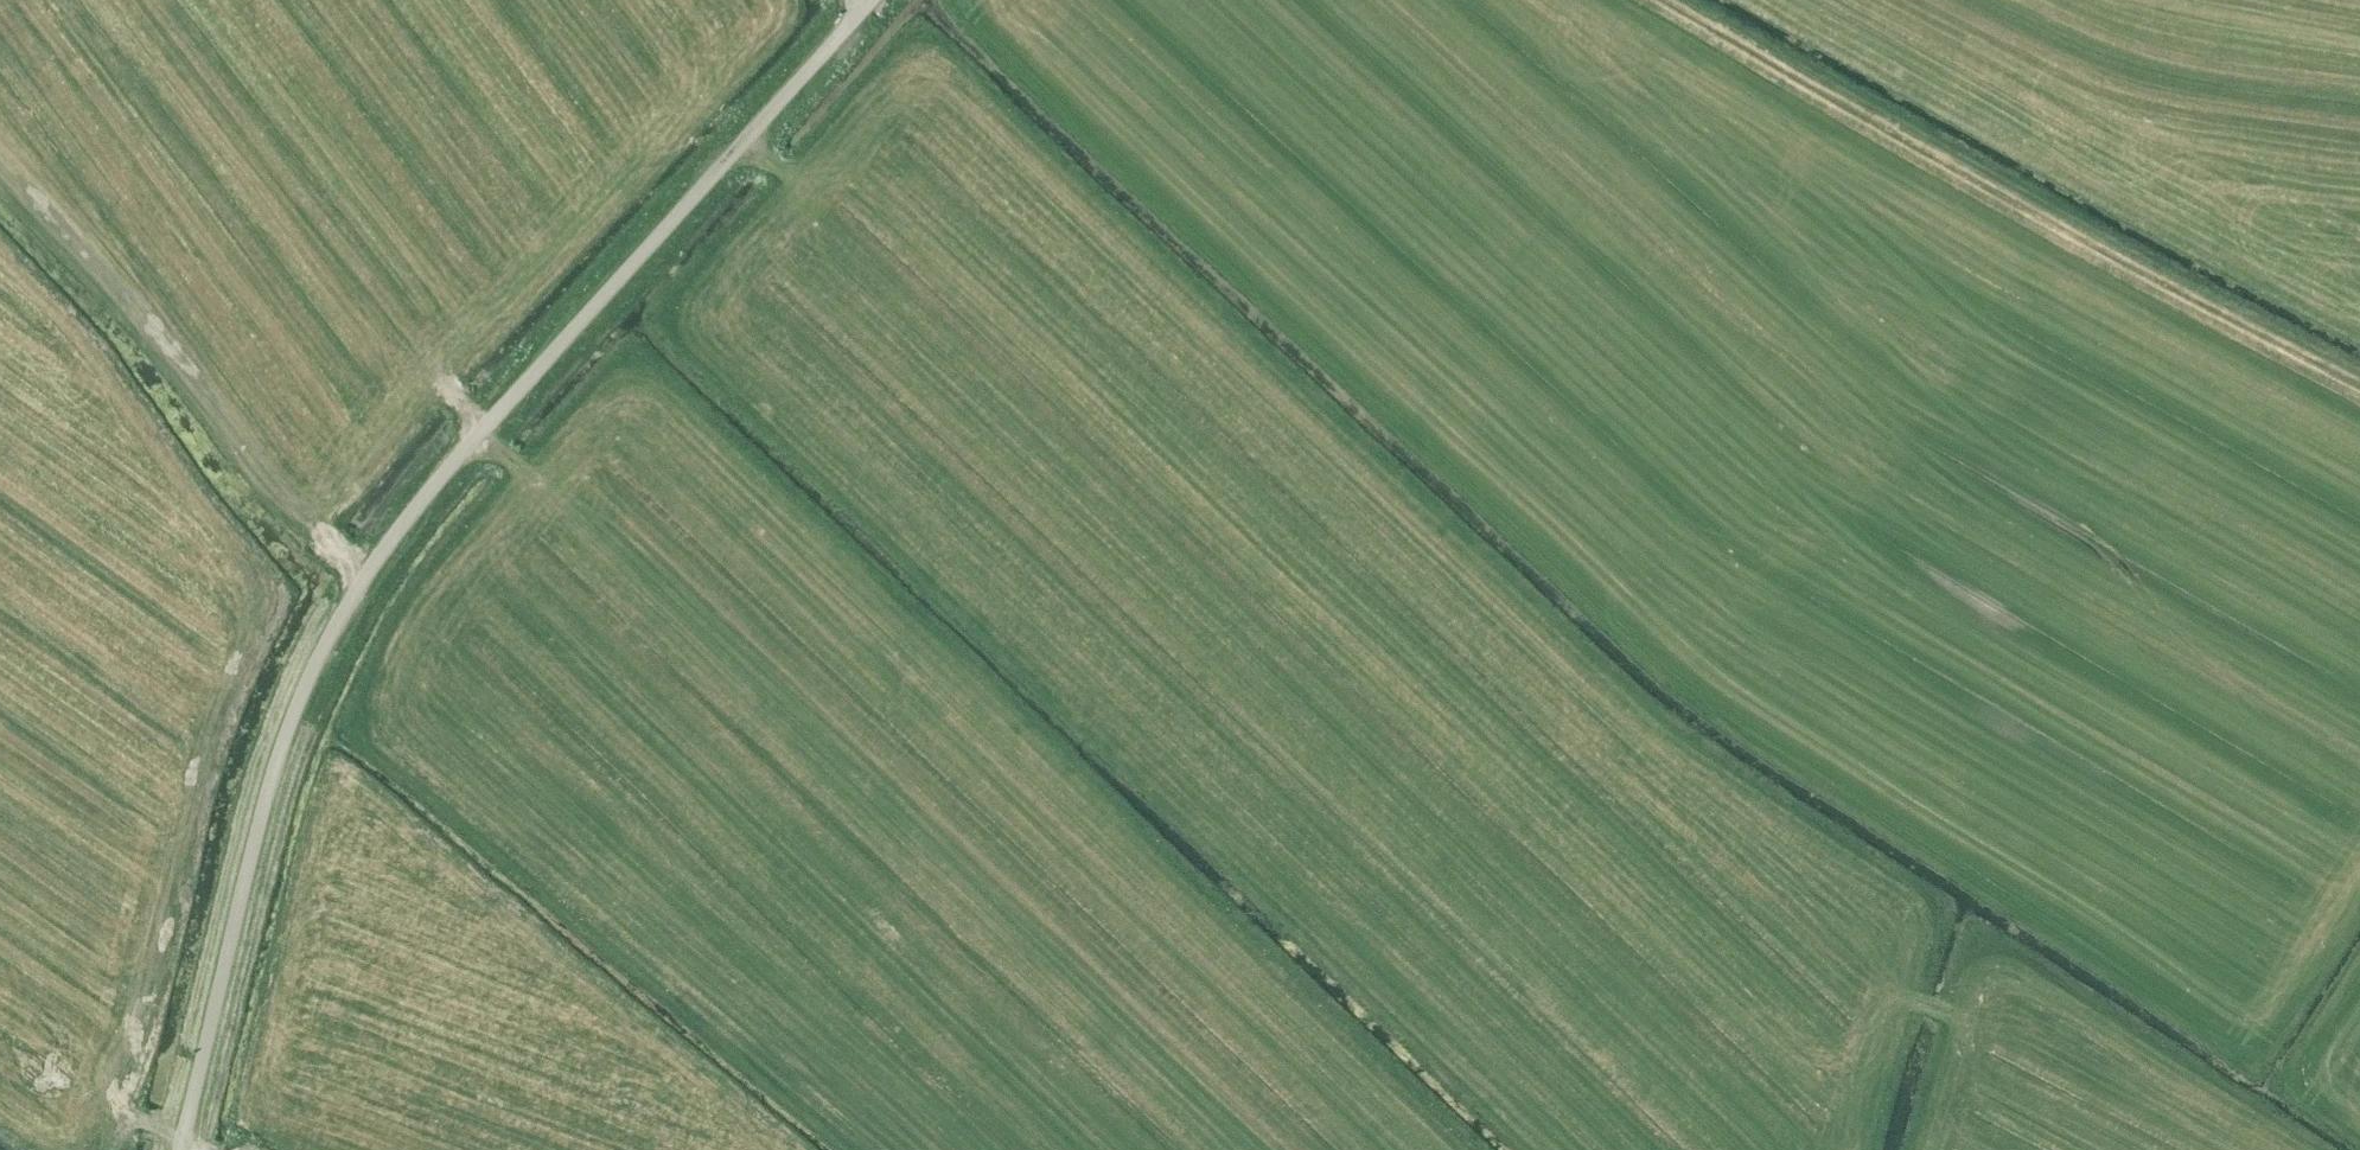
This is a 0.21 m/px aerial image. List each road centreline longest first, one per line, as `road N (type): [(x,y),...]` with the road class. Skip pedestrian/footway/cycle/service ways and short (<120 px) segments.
road 1 (unclassified): [(179,1149),(263,803),(335,624),(437,480),(871,0)]

